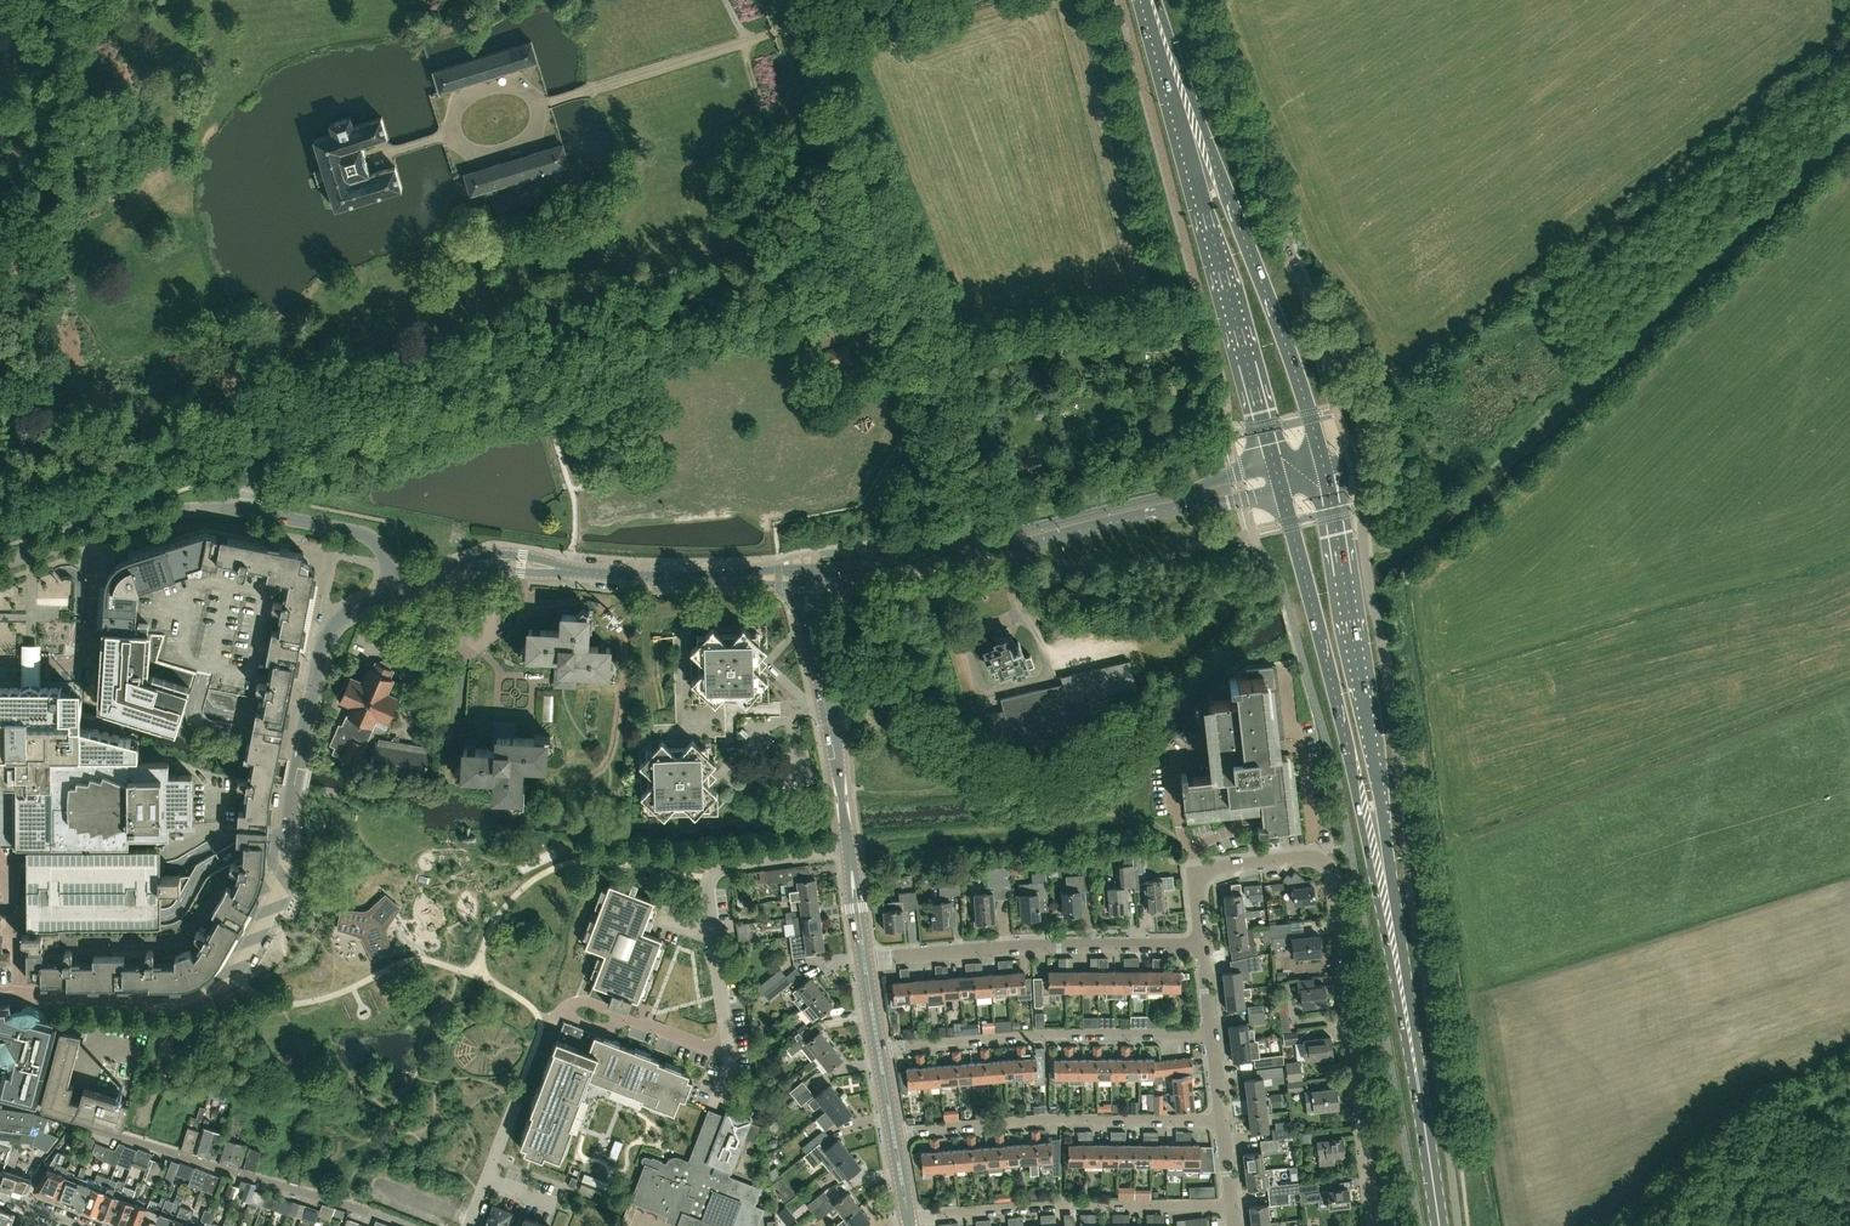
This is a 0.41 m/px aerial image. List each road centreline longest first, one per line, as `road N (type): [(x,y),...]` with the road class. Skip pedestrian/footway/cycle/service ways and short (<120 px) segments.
road 1 (track): [(0,458),(27,466),(76,460),(768,242),(789,219),(792,192),(750,71)]
road 2 (residential): [(242,510),(247,486),(258,477),(885,273),(889,241),(804,23)]
road 3 (residential): [(0,997),(171,1003),(208,994),(231,976),(284,890),(324,642),(349,612),(398,590)]
road 4 (primary): [(1414,1065),(1368,701),(1322,458)]
road 5 (primary): [(1277,485),(1414,1065)]
road 6 (secondary): [(1322,458),(1355,445),(1361,404),(1297,274),(1192,0)]
road 7 (primary): [(1322,458),(1285,335),(1156,0)]
road 8 (primary): [(1143,0),(1271,462)]
road 9 (tertiary): [(1271,462),(994,537),(809,569)]
road 10 (tertiary): [(823,582),(1163,509),(1227,503),(1277,485)]
road 11 (residential): [(660,1029),(717,1049),(725,1044),(712,870),(848,850)]
road 12 (residential): [(404,1225),(46,1108)]
road 13 (residential): [(1375,1225),(1338,885),(1320,856)]
road 14 (residential): [(864,954),(1201,941)]
road 15 (residential): [(878,1044),(1211,1031)]
road 16 (residential): [(892,1130),(1058,1115),(1221,1119)]
road 17 (residential): [(907,1217),(1064,1200),(1231,1200)]
road 18 (track): [(89,0),(84,96),(64,174),(0,294)]
road 19 (track): [(891,264),(986,517)]
road 20 (residential): [(0,564),(166,512),(242,510)]
road 21 (residential): [(1201,941),(1193,872),(1320,856)]
road 22 (residential): [(398,590),(364,533),(242,510)]
road 23 (primary): [(1439,1225),(1414,1065)]
road 24 (tertiary): [(848,850),(826,701)]
road 25 (unclassified): [(571,570),(717,578)]
road 26 (residential): [(468,1225),(515,1102)]
road 27 (tertiary): [(795,584),(826,701)]

